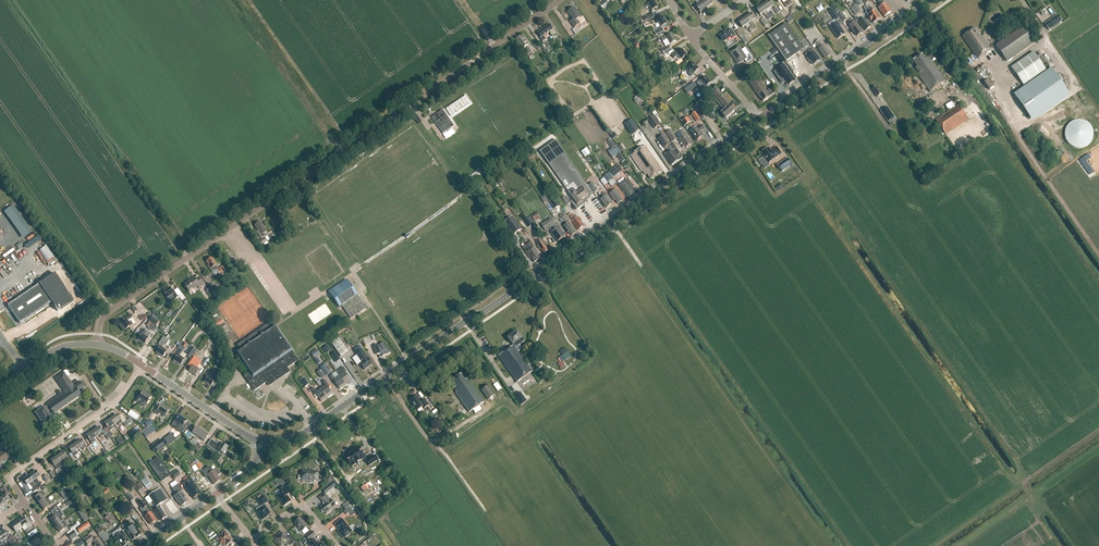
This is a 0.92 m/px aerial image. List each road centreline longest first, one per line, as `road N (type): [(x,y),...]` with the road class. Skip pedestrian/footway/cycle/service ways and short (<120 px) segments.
road 1 (tertiary): [(260,442),(301,435),(758,118)]
road 2 (residential): [(98,345),(101,322),(117,306),(560,0)]
road 3 (tertiary): [(758,118),(928,0)]
road 4 (residential): [(24,501),(14,472),(111,405),(141,365)]
road 5 (track): [(1098,432),(937,545)]
road 6 (tertiary): [(260,442),(141,365)]

